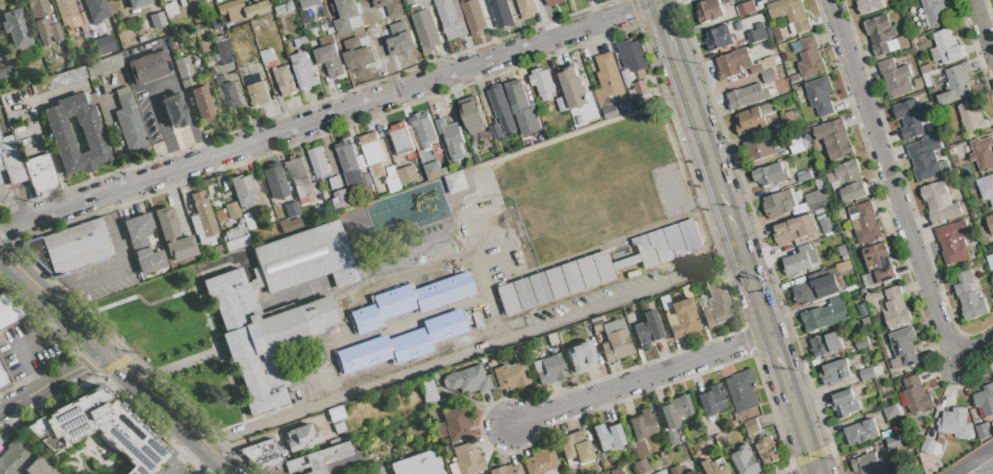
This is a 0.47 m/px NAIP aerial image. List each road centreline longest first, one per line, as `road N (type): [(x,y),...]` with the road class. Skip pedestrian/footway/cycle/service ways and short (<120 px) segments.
road 1 (residential): [(0,228),(657,5)]
road 2 (residential): [(831,0),(954,367)]
road 3 (secondary): [(770,336),(673,51)]
road 4 (residential): [(503,425),(770,336)]
road 5 (primary): [(0,255),(105,354)]
road 6 (primary): [(105,354),(195,439)]

